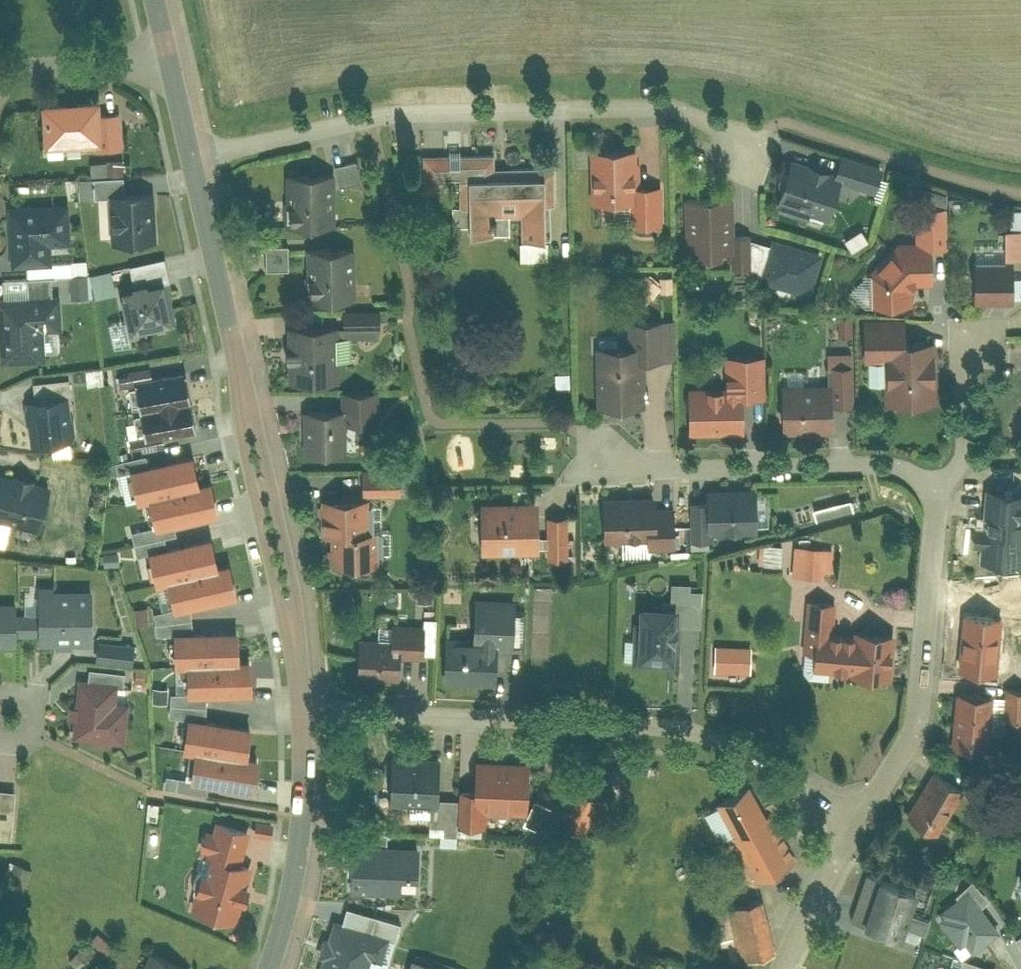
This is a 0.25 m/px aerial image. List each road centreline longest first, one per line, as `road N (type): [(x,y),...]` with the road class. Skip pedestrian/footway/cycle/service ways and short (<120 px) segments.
road 1 (residential): [(209,152),(390,113),(670,109),(748,134),(747,162)]
road 2 (residential): [(852,818),(720,737),(523,710),(303,704)]
road 3 (unclassified): [(203,190),(303,704)]
road 4 (residential): [(1020,94),(796,24),(669,0)]
road 5 (residential): [(938,494),(909,471),(874,464),(598,460)]
road 6 (residential): [(852,818),(884,790),(918,713),(938,494)]
road 7 (unclassified): [(303,704),(304,815),(265,968)]
road 8 (residential): [(938,494),(962,456),(976,332)]
road 9 (residential): [(789,968),(852,818)]
road 10 (residential): [(146,51),(0,72)]

